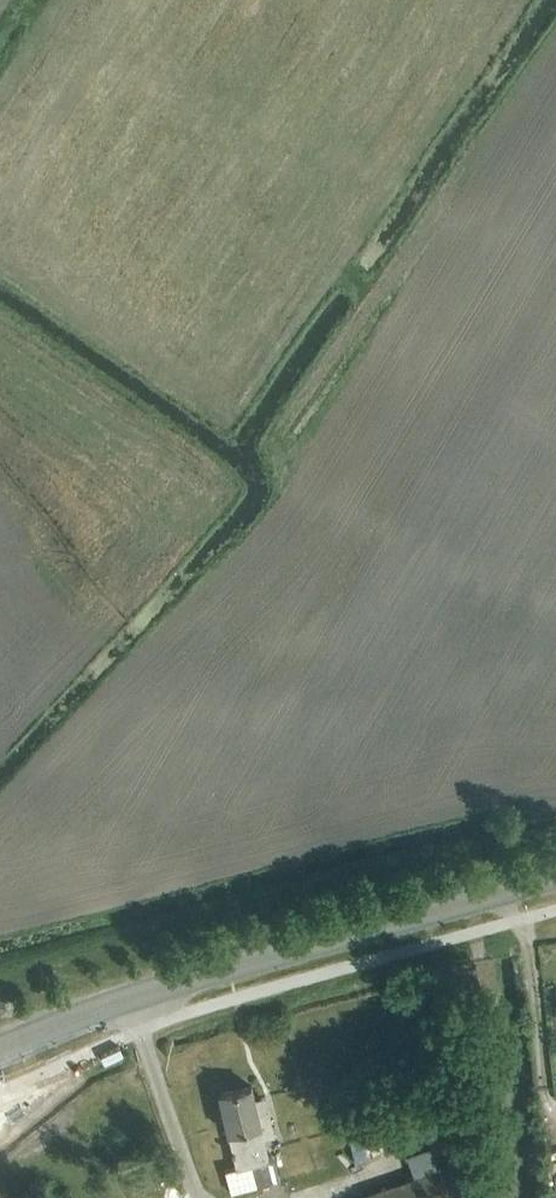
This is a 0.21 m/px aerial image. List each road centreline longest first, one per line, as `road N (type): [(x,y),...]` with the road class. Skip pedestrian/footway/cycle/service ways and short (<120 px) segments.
road 1 (secondary): [(0,1050),(210,969),(555,874)]

